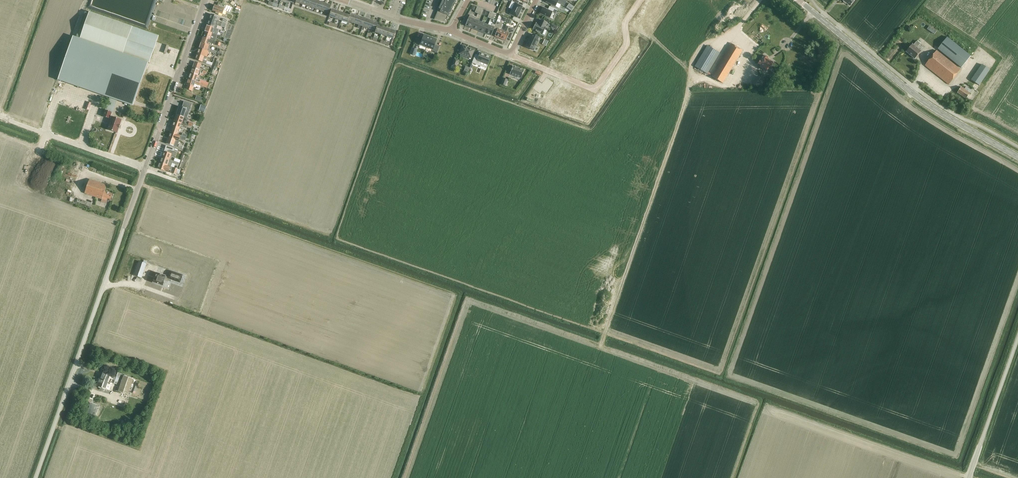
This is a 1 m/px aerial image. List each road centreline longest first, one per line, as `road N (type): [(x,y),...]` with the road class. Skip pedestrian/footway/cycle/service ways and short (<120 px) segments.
road 1 (tertiary): [(36,477),(205,0)]
road 2 (secondary): [(1017,157),(910,91),(798,0)]
road 3 (residential): [(510,55),(594,89),(627,44),(625,23),(641,0)]
road 4 (unclassified): [(966,477),(1017,334)]
road 5 (track): [(169,371),(95,343),(114,285)]
road 6 (track): [(46,477),(65,427),(140,453)]

